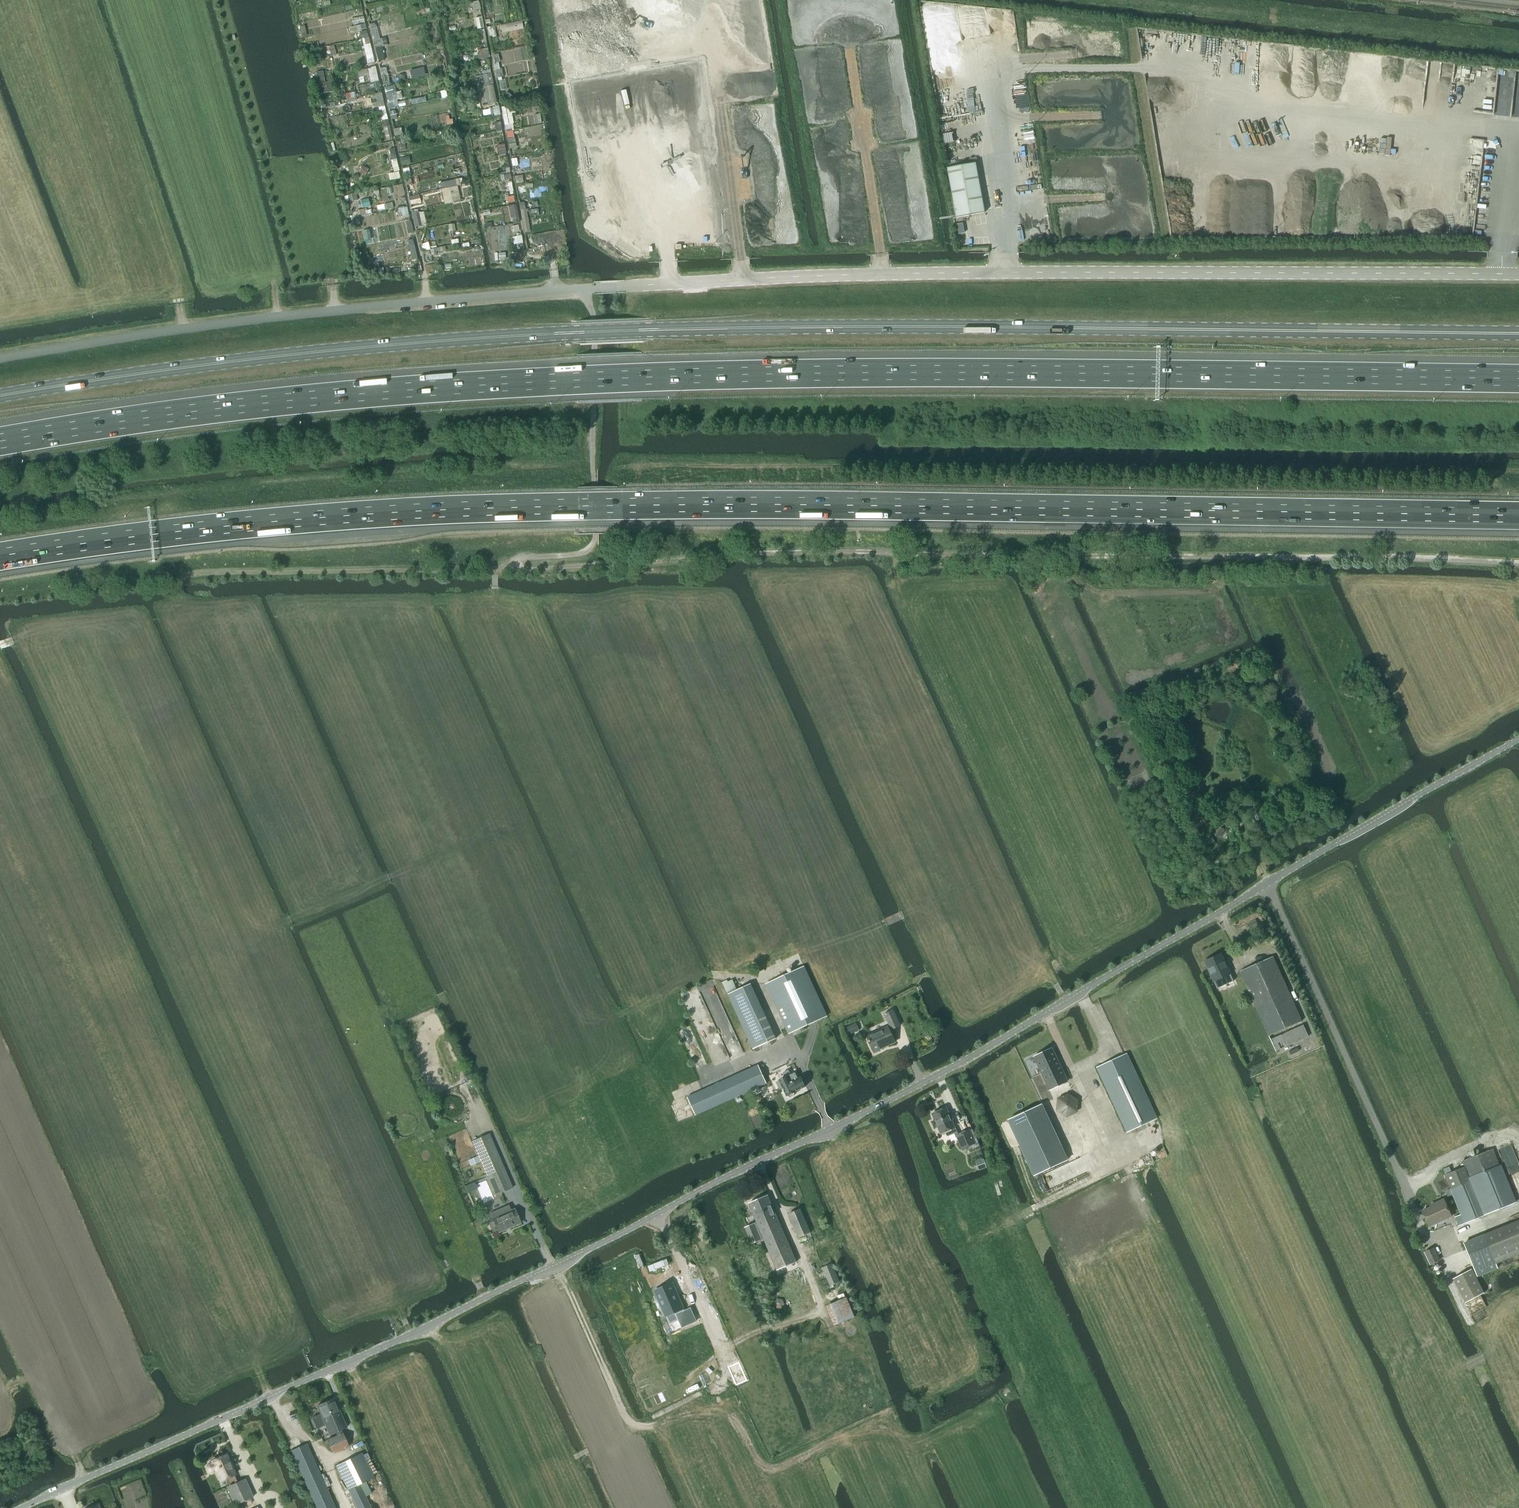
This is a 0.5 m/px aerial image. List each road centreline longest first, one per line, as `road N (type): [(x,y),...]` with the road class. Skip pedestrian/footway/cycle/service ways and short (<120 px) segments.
road 1 (unclassified): [(23,1507),(388,1343),(923,1084),(1518,738)]
road 2 (unclassified): [(0,359),(426,303),(743,280),(1518,273)]
road 3 (motorway): [(1518,379),(910,373),(578,381),(172,414),(0,443)]
road 4 (secondary): [(1518,335),(581,333),(335,350),(0,397)]
road 5 (motorway): [(0,558),(197,529),(427,511),(1518,516)]
road 6 (track): [(1518,564),(833,552),(503,569)]
road 7 (track): [(814,1288),(814,1312),(722,1349),(715,1382),(626,1431),(600,1414),(557,1263)]
road 8 (track): [(1119,1149),(1285,1507)]
road 9 (track): [(503,569),(594,544),(594,348),(584,289)]
road 10 (track): [(181,592),(185,576),(211,573),(503,569)]

